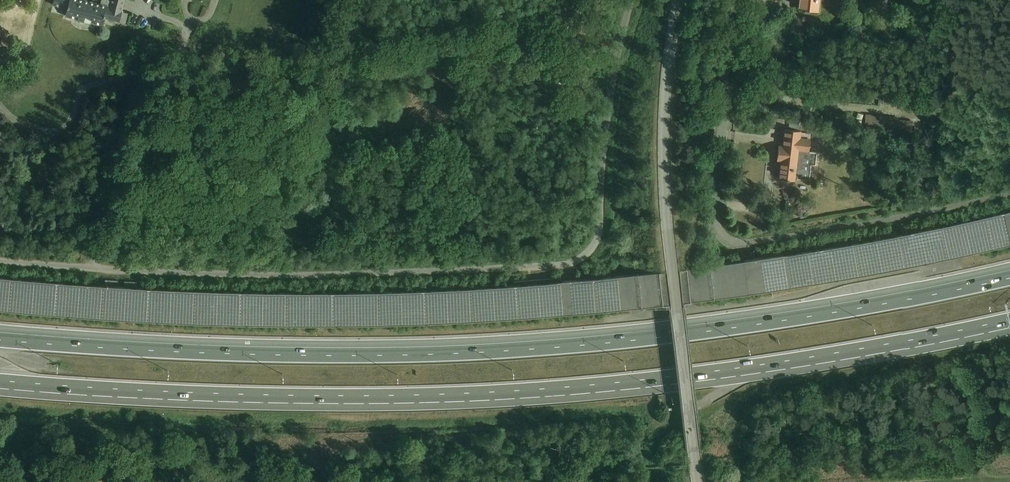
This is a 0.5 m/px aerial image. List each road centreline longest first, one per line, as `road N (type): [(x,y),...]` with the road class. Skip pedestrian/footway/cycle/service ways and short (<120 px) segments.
road 1 (motorway): [(0,381),(280,396),(468,396),(654,383),(1009,322)]
road 2 (motorway): [(1009,277),(649,335),(463,351),(0,338)]
road 3 (unclassified): [(632,0),(610,104),(601,228),(593,251),(577,264),(365,276),(0,260)]
road 4 (unclassified): [(678,0),(665,184),(693,481)]
road 5 (unclassified): [(739,0),(714,207),(726,238)]

